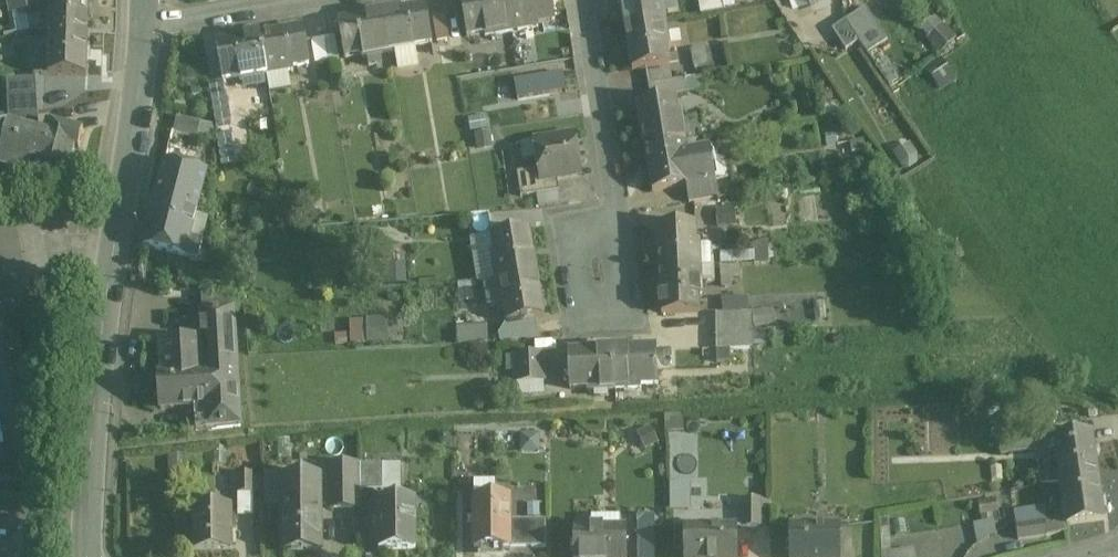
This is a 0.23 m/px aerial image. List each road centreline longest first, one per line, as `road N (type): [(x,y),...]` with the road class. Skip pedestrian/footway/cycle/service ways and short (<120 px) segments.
road 1 (tertiary): [(141,29),(89,556)]
road 2 (residential): [(599,279),(611,192),(578,0)]
road 3 (residential): [(302,0),(141,29)]

